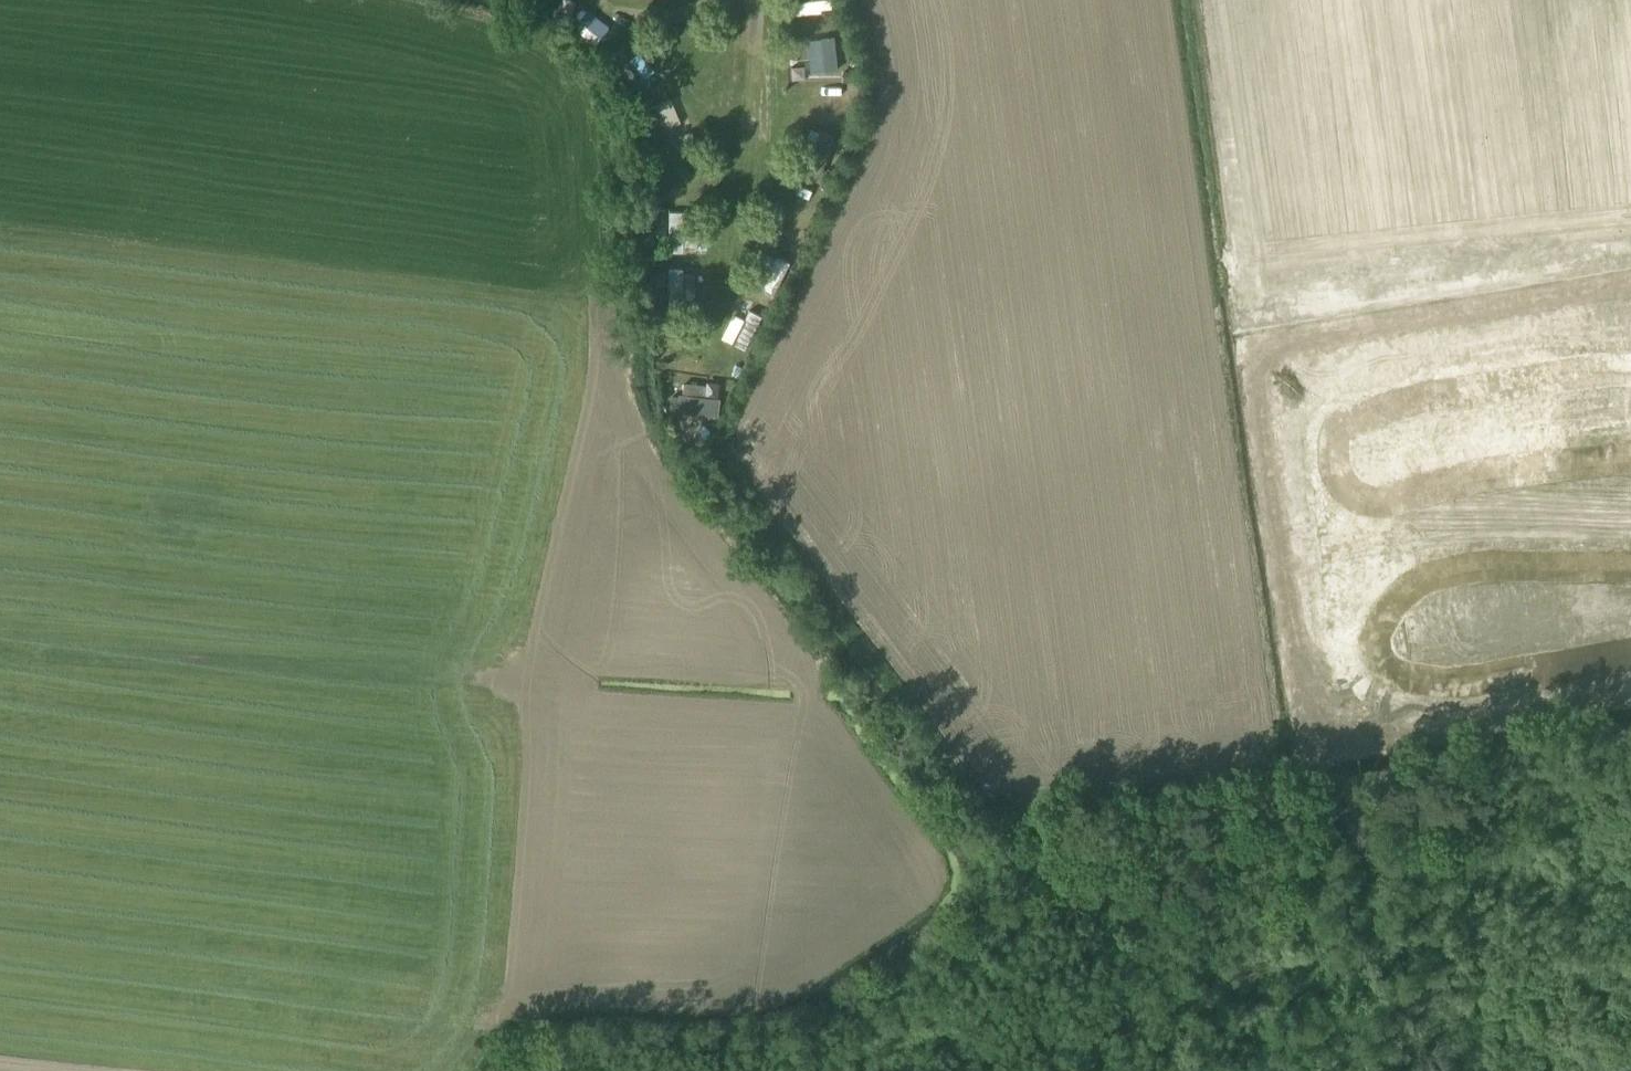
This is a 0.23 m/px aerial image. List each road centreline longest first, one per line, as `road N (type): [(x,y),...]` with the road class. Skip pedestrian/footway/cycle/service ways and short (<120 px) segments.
road 1 (track): [(742,96),(757,125),(753,158),(704,361)]
road 2 (track): [(723,0),(690,28),(684,44),(684,76),(714,101),(742,96),(751,85),(758,48),(750,0)]

